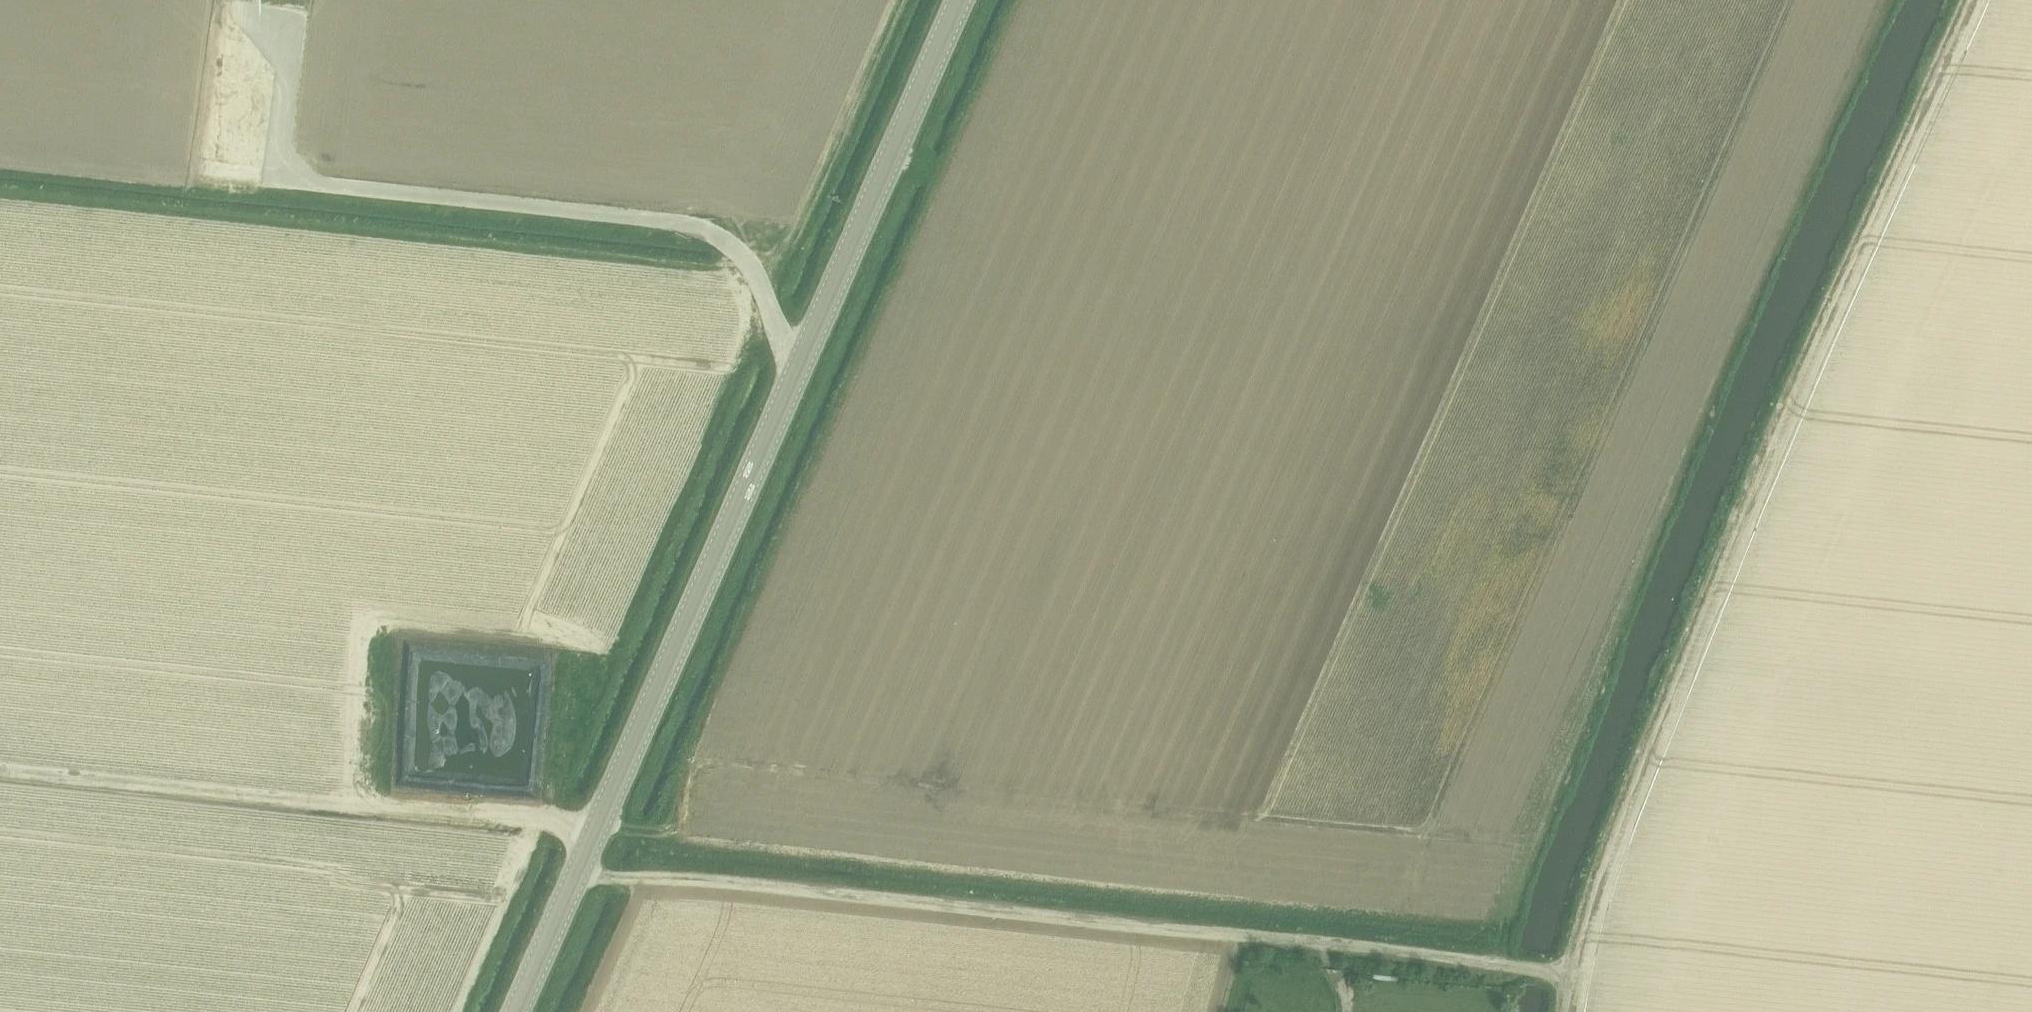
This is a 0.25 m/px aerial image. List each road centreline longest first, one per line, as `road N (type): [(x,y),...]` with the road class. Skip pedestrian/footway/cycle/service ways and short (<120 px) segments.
road 1 (tertiary): [(517,1011),(959,0)]

